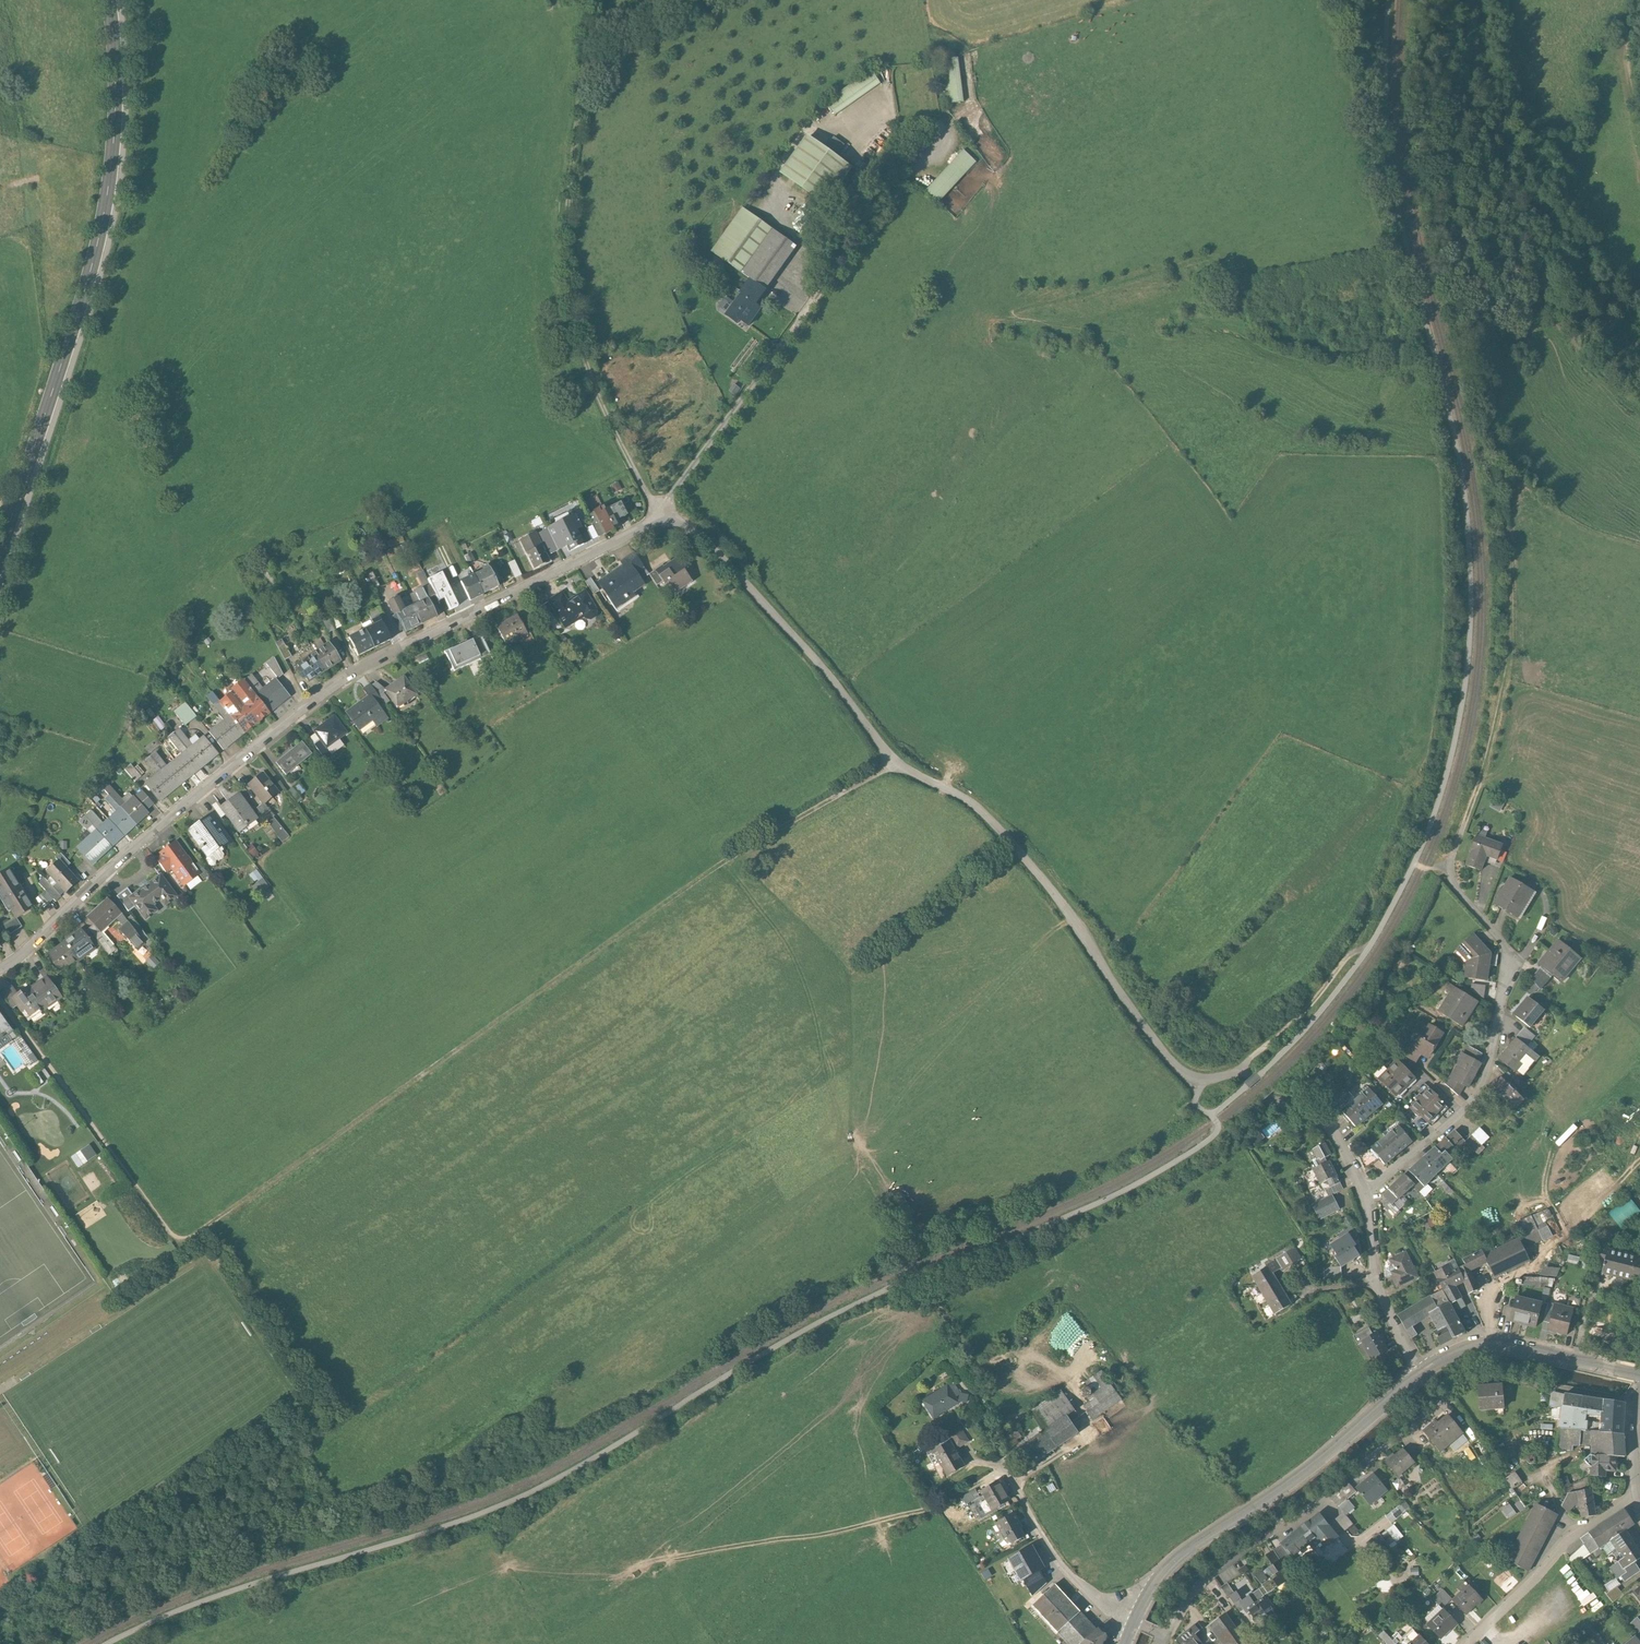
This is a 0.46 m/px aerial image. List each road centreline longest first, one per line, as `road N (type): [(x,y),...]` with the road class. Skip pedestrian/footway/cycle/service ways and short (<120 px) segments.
road 1 (residential): [(0,965),(97,873),(267,734),(476,602),(597,553),(663,503),(737,573),(908,769),(978,806),(1063,905),(1179,1070),(1212,1081),(1242,1070),(1269,1097),(1314,1112),(1346,1148),(1365,1195)]
road 2 (track): [(896,755),(726,858),(177,1239),(0,998)]
road 3 (track): [(663,503),(949,123),(810,129),(756,210),(806,241),(779,282)]
road 4 (secondary): [(108,0),(117,63),(104,213),(0,553)]
road 5 (track): [(663,503),(630,465),(567,291),(569,183),(586,37),(582,0)]
road 6 (track): [(1015,1487),(1091,1433),(1067,1374),(967,1358),(850,1135)]
road 7 (residential): [(1365,1195),(1479,1092),(1492,1052),(1511,945),(1455,886),(1449,869),(1464,826)]
road 8 (tertiary): [(1135,1622),(1177,1559),(1316,1466),(1419,1374)]
road 9 (residential): [(1135,1622),(1068,1572),(1037,1529),(967,1358)]
road 10 (track): [(1464,826),(1509,660),(1509,534)]
road 11 (tertiary): [(1419,1374),(1490,1346),(1639,1376)]
road 12 (residential): [(1469,1643),(1581,1530),(1637,1493)]
road 13 (residential): [(1281,1530),(1452,1399)]
road 14 (track): [(1352,951),(1416,791),(1417,757)]
road 15 (residential): [(1365,1195),(1375,1281),(1419,1374)]
road 16 (track): [(1242,1070),(1352,951),(1368,949)]
road 17 (residential): [(1281,1530),(1189,1592),(1163,1636)]

